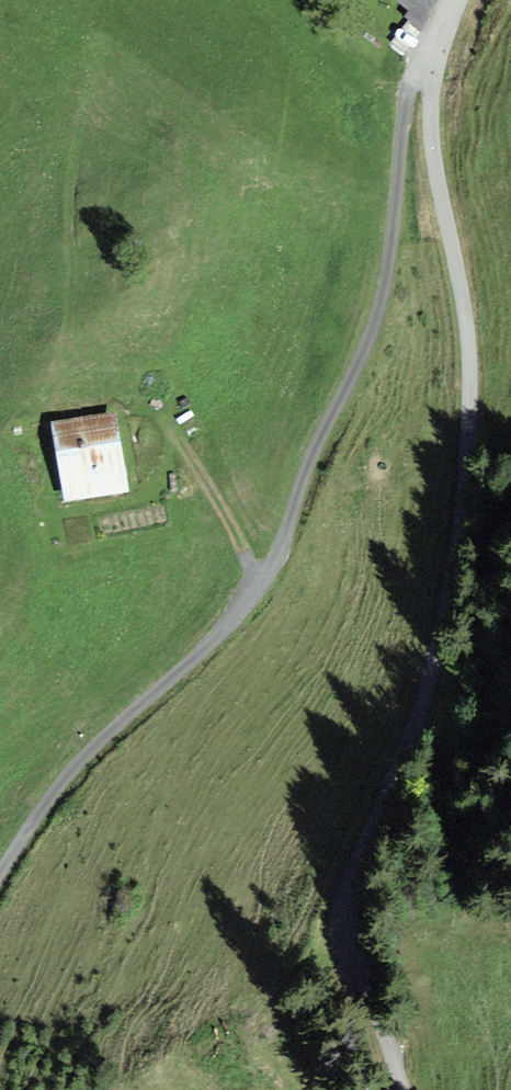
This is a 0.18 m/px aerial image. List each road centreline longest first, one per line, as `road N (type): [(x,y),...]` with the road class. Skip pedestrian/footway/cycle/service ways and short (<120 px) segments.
road 1 (unclassified): [(399,1089),(355,963),(348,893),(406,741),(455,560),(464,330),(431,126),(437,42),(455,0)]
road 2 (track): [(0,873),(78,765),(262,584),(383,291),(406,80),(419,51),(437,42)]
road 3 (track): [(168,427),(221,502),(262,584)]

